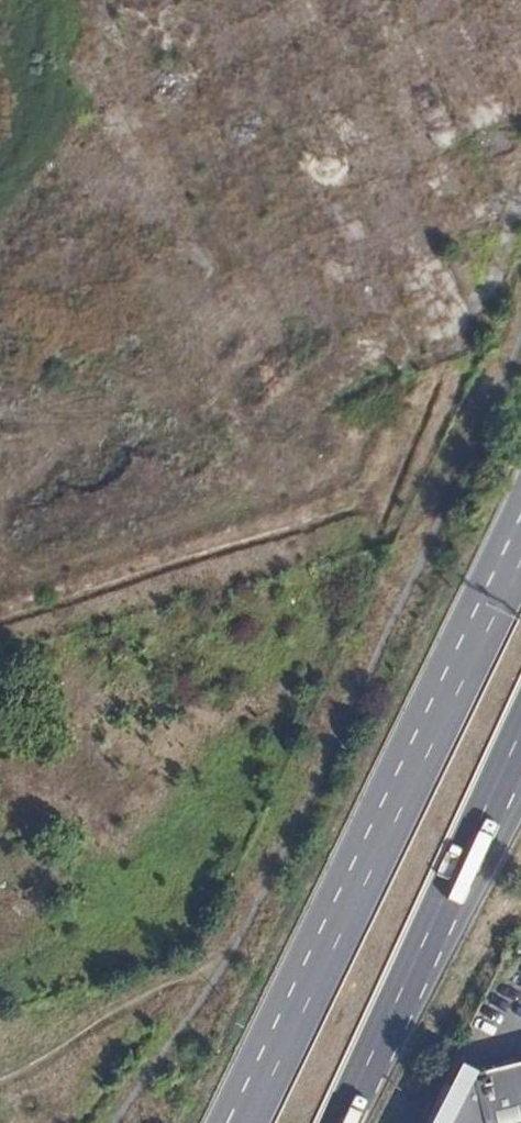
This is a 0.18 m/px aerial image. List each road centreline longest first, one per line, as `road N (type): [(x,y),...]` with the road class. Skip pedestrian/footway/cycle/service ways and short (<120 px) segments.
road 1 (primary): [(520,569),(249,1122)]
road 2 (primary): [(397,1005),(520,736)]
road 3 (primary): [(397,1005),(520,788)]
road 4 (primary): [(341,1122),(397,1005)]

